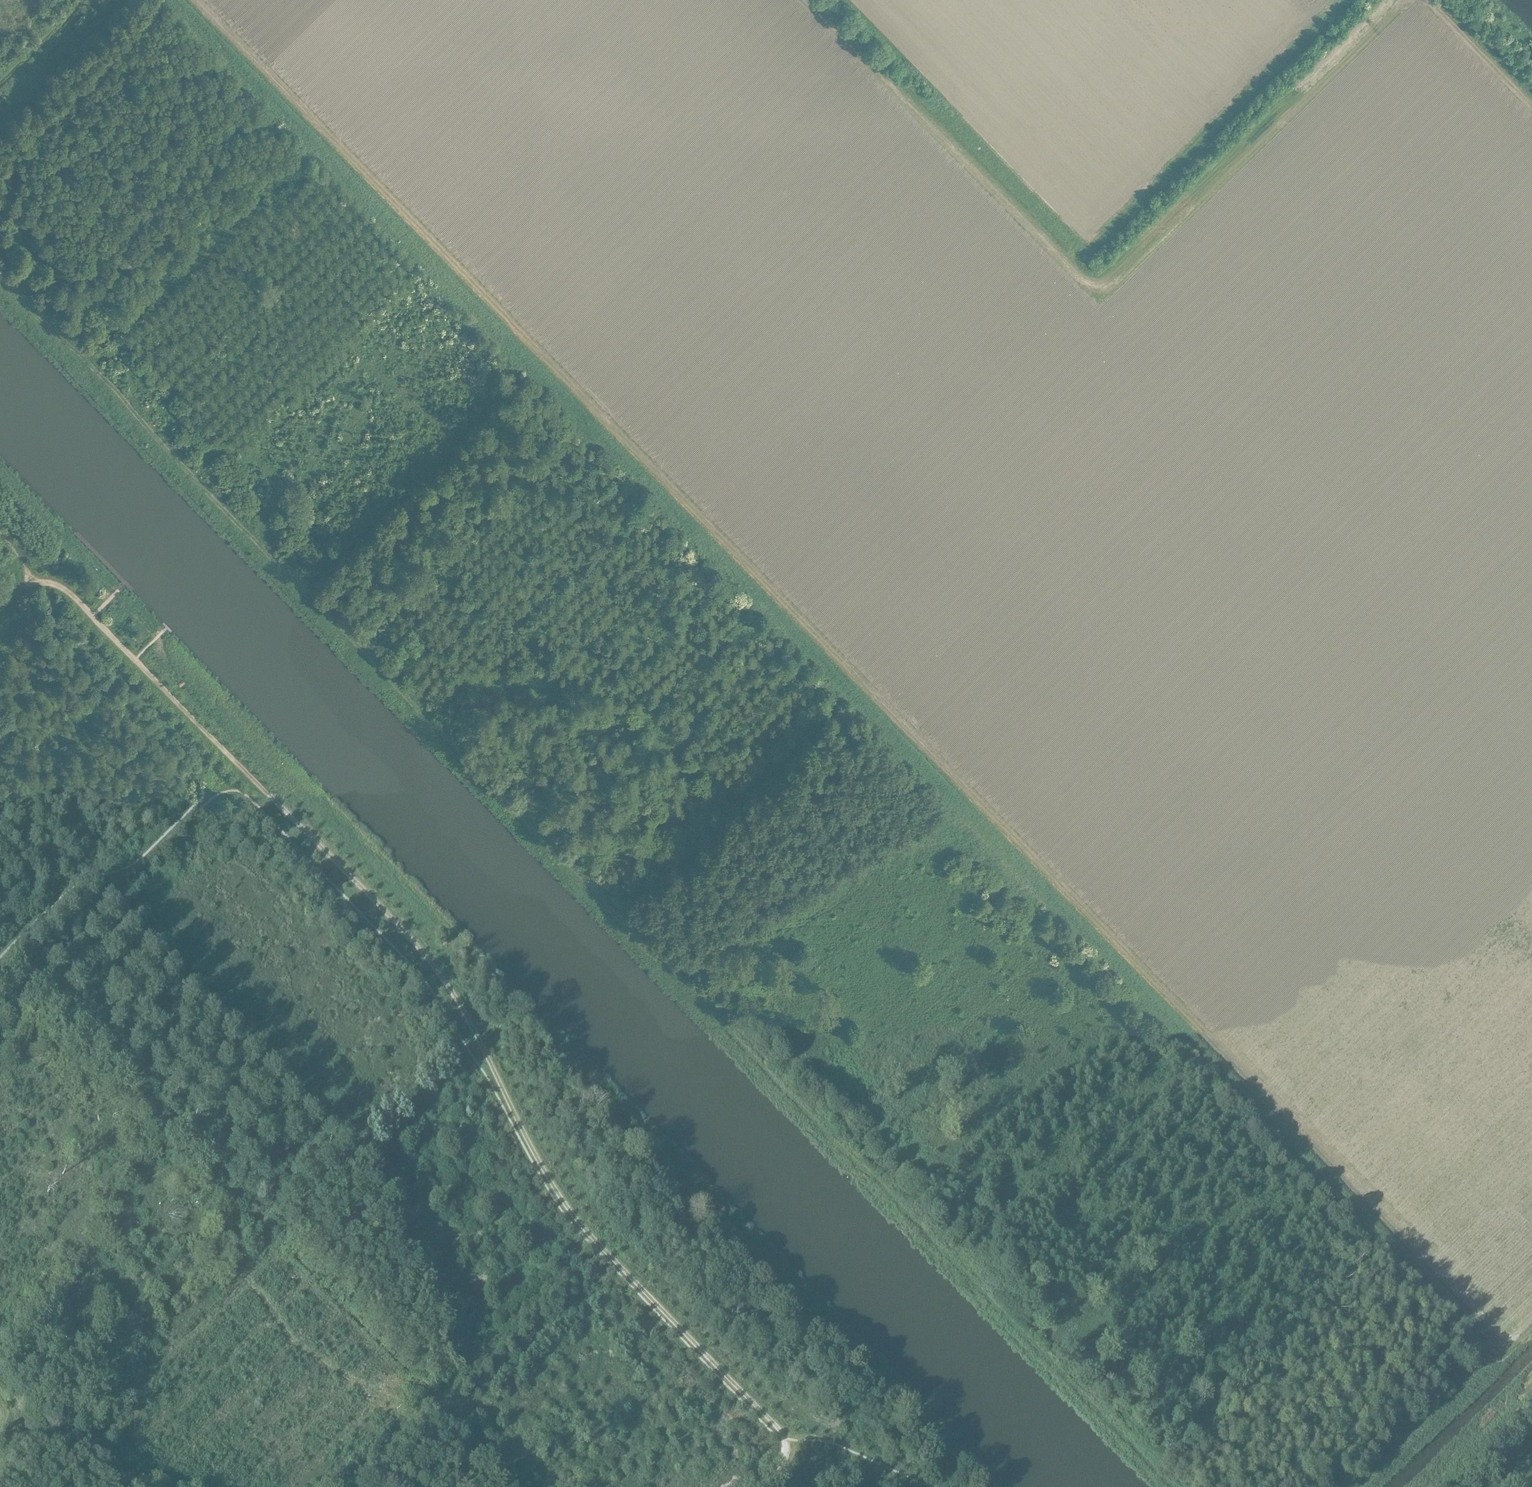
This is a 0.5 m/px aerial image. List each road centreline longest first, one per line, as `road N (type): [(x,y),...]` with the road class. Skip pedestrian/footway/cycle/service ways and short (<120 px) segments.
road 1 (track): [(0,277),(489,790),(1177,1486)]
road 2 (track): [(790,1440),(574,1215),(456,997),(420,947),(67,587),(37,576)]
road 3 (track): [(1365,1486),(1488,1368),(1490,1349),(951,798)]
road 4 (track): [(1527,1392),(1431,1486)]

